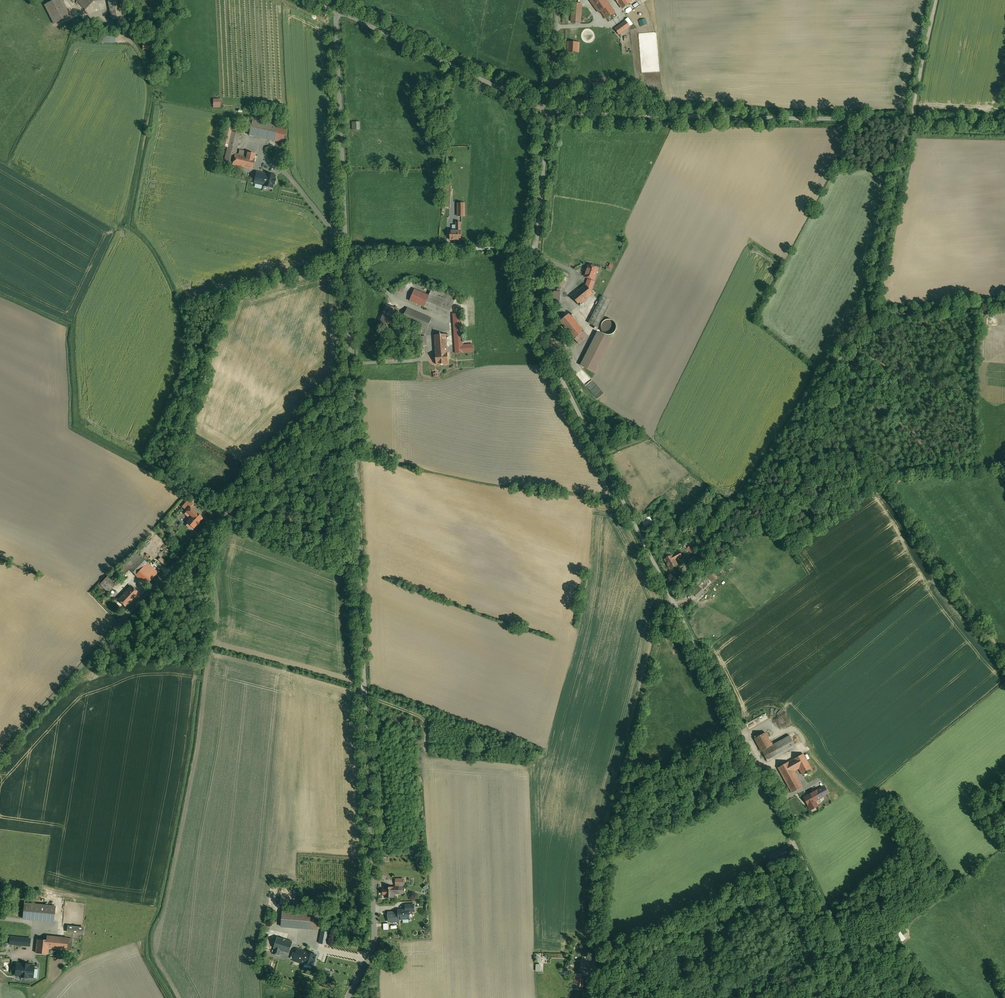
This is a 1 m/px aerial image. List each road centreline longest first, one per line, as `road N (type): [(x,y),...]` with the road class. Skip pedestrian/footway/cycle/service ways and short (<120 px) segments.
road 1 (unclassified): [(536,253),(535,323),(867,997)]
road 2 (unclassified): [(0,754),(221,513),(361,570)]
road 3 (track): [(667,590),(777,456),(866,323),(879,315),(1004,302)]
road 4 (unclassified): [(352,997),(373,958),(361,570)]
road 5 (unclassified): [(910,121),(549,112)]
road 6 (track): [(1004,657),(880,484),(822,508),(750,493)]
road 7 (unclassified): [(361,570),(345,250)]
road 8 (unclassified): [(345,250),(339,13)]
road 9 (unclassified): [(339,13),(549,112)]
road 10 (track): [(876,315),(910,121)]
road 11 (unclassified): [(345,250),(536,253)]
road 12 (unclassified): [(549,112),(536,253)]
road 13 (unclassified): [(936,0),(910,121)]

